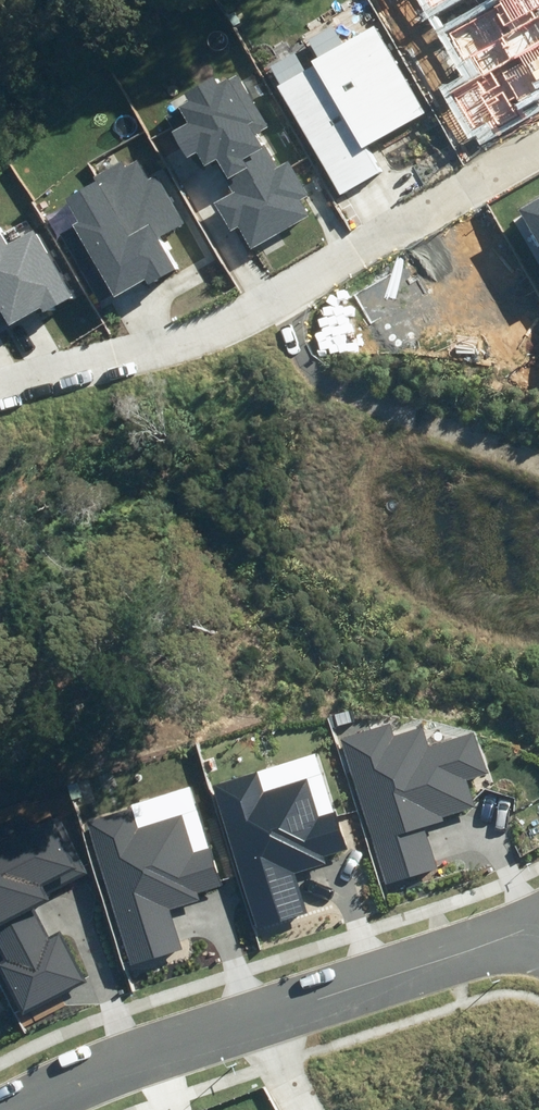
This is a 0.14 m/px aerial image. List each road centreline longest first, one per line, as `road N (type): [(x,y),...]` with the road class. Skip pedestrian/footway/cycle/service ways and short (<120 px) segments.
road 1 (residential): [(538,144),(267,301),(180,336),(0,387)]
road 2 (track): [(538,457),(342,398),(308,374),(279,335),(267,301)]
road 3 (residential): [(255,1019),(538,921)]
road 4 (residential): [(14,1109),(40,1093),(255,1019)]

